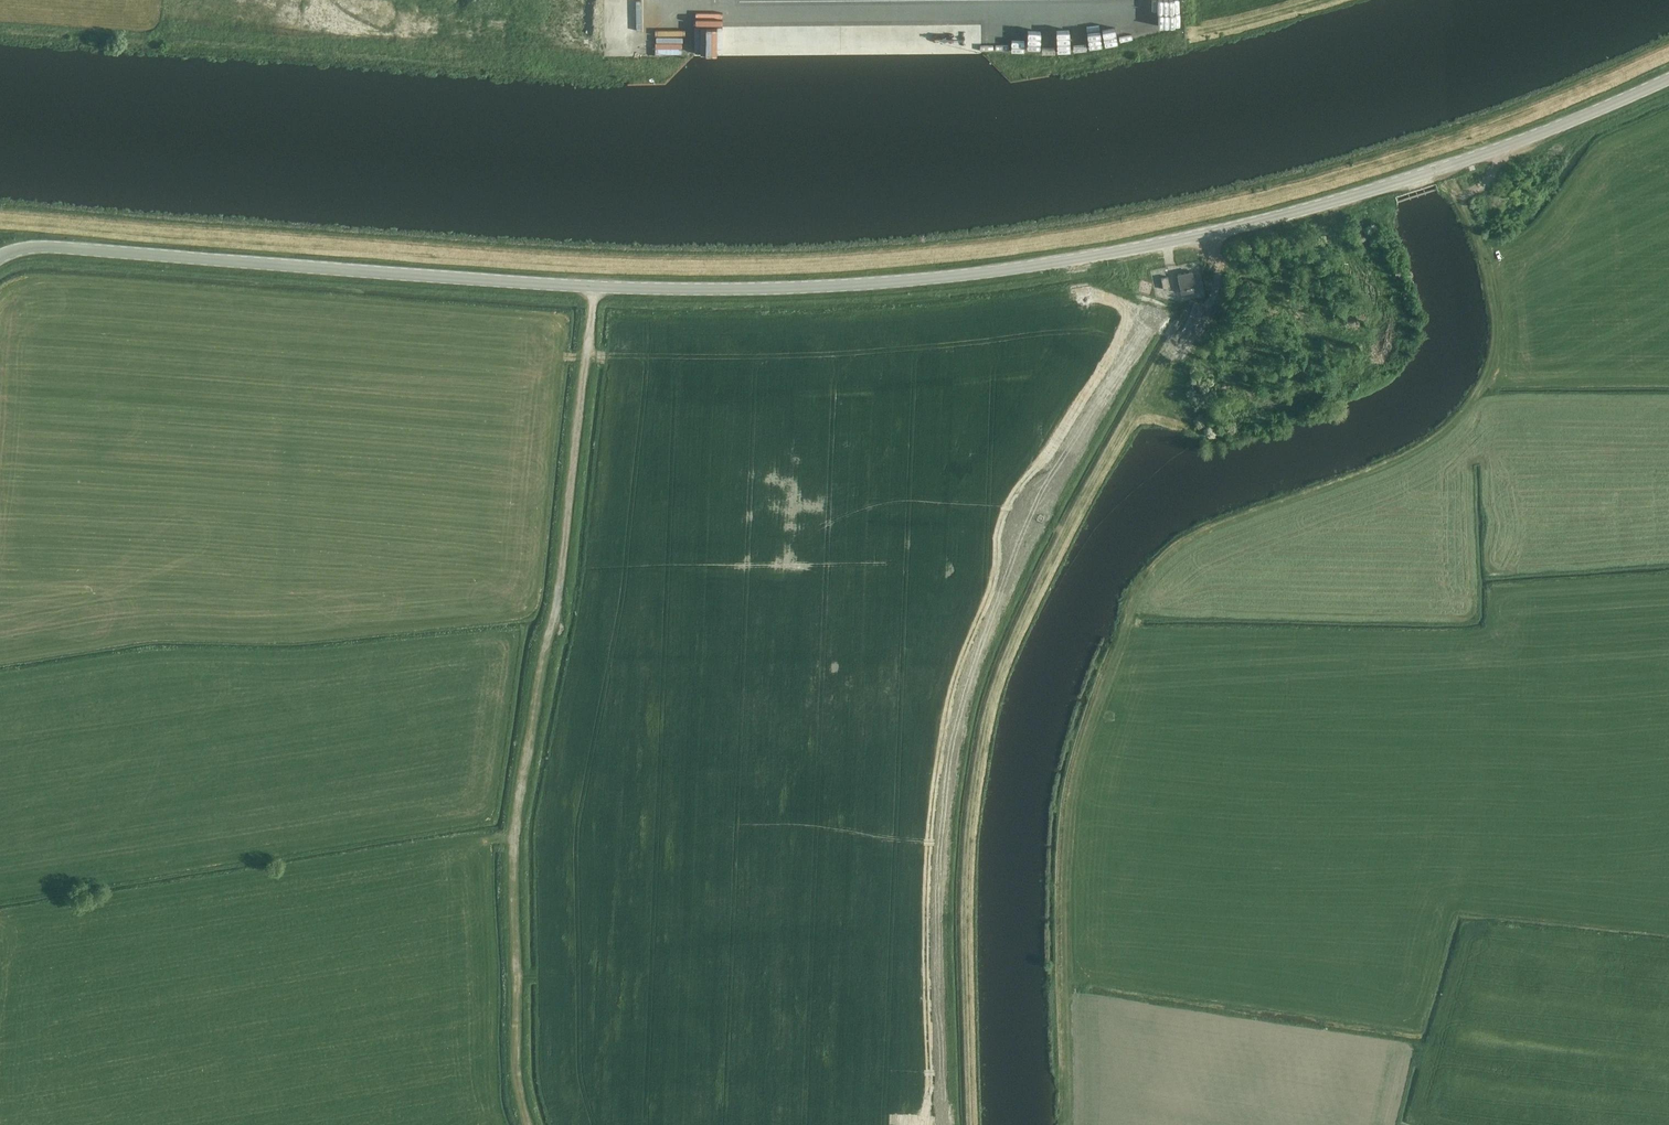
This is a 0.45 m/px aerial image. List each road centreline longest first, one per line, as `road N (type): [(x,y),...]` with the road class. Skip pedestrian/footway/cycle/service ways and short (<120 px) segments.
road 1 (tertiary): [(1668,80),(1366,192),(1178,240),(1022,268),(722,290),(62,249),(0,257)]

